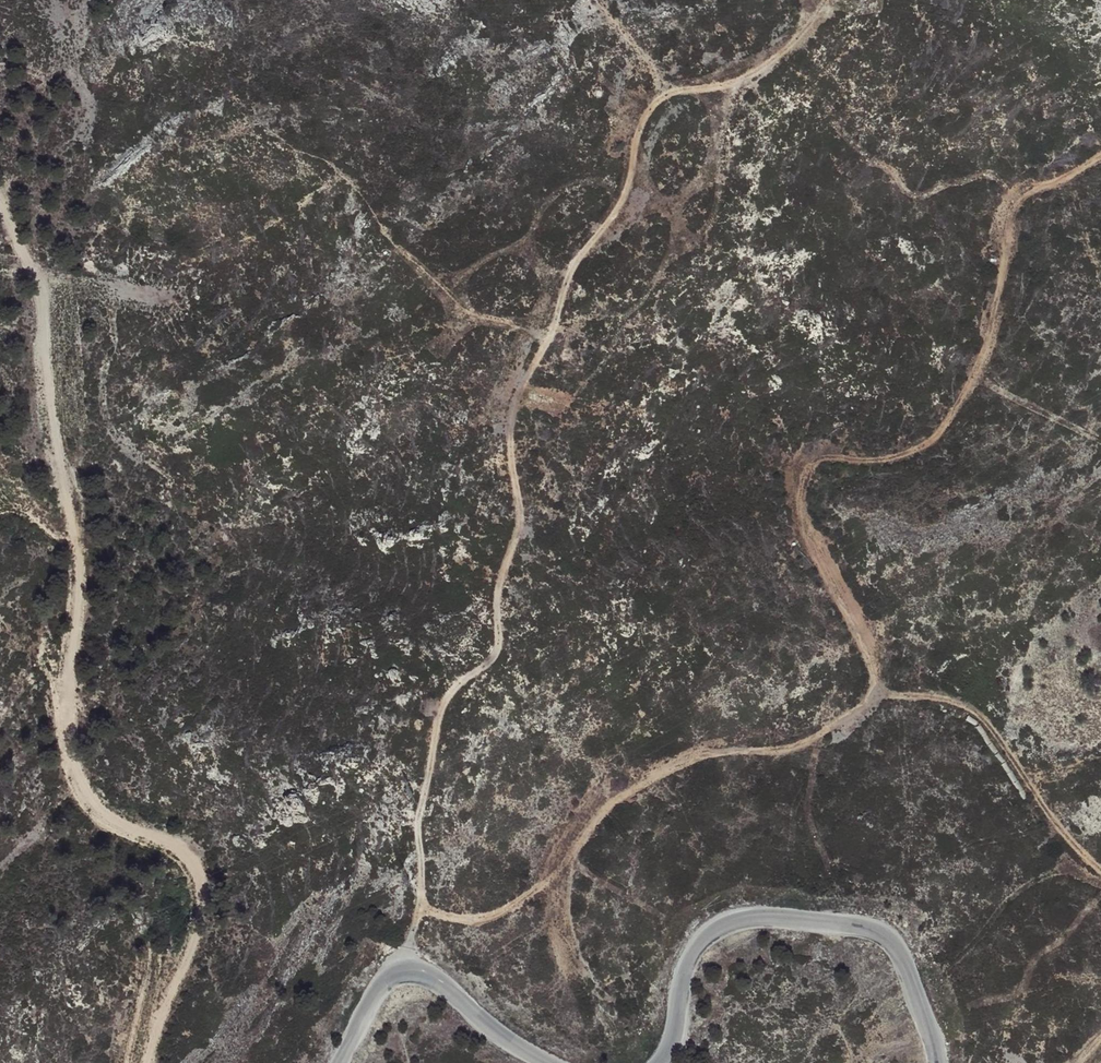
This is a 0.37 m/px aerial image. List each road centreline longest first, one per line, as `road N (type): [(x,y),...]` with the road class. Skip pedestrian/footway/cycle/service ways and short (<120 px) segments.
road 1 (track): [(1100,155),(1026,193),(971,377),(949,421),(906,456),(828,458),(799,496),(829,585),(875,681),(863,709),(789,746),(733,748),(639,789),(569,850),(550,879),(507,908),(482,918),(419,910)]
road 2 (track): [(827,0),(769,69),(710,90),(668,93),(648,110),(637,126),(629,180),(564,283),(504,432),(516,505),(496,590),(498,652),(422,731),(423,898),(404,975)]
road 3 (track): [(0,205),(43,297),(80,555),(69,729),(78,770),(92,796),(120,821),(188,850),(199,876),(201,914),(148,1062)]
road 4 (unclassified): [(937,1062),(900,955),(883,935),(759,918),(728,924),(699,944),(682,975),(666,1062)]
road 5 (unclassified): [(545,1062),(421,975),(376,992),(338,1062)]

